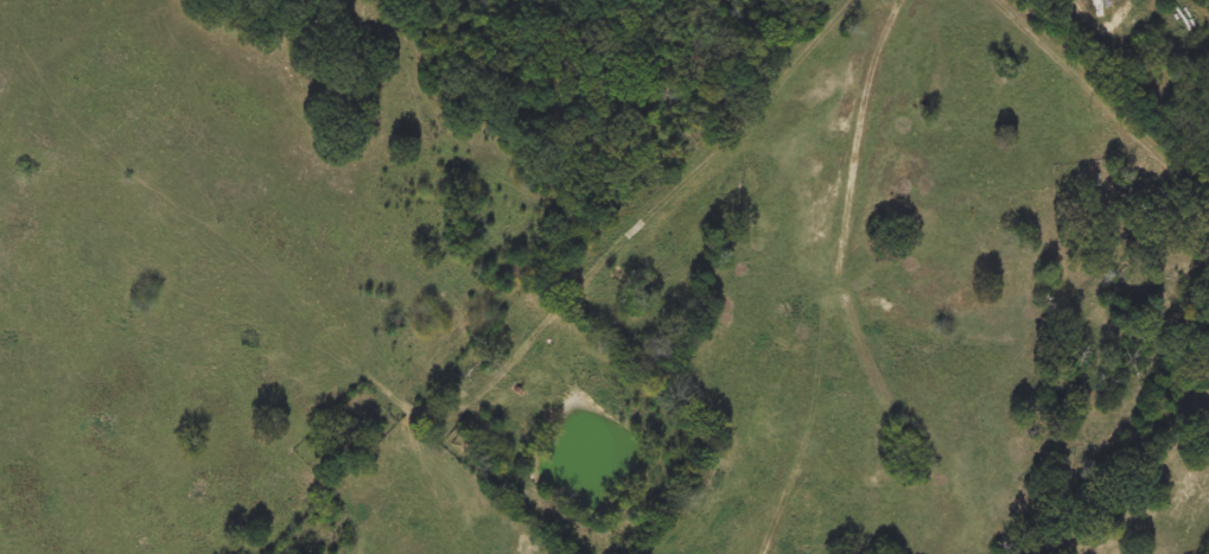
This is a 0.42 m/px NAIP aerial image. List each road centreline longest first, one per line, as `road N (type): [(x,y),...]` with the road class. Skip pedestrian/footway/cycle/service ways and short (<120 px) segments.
road 1 (residential): [(482,553),(515,356),(853,0)]
road 2 (residential): [(945,553),(950,526),(943,489),(863,331),(845,269),(860,129),(897,0)]
road 3 (residential): [(616,249),(475,34)]

